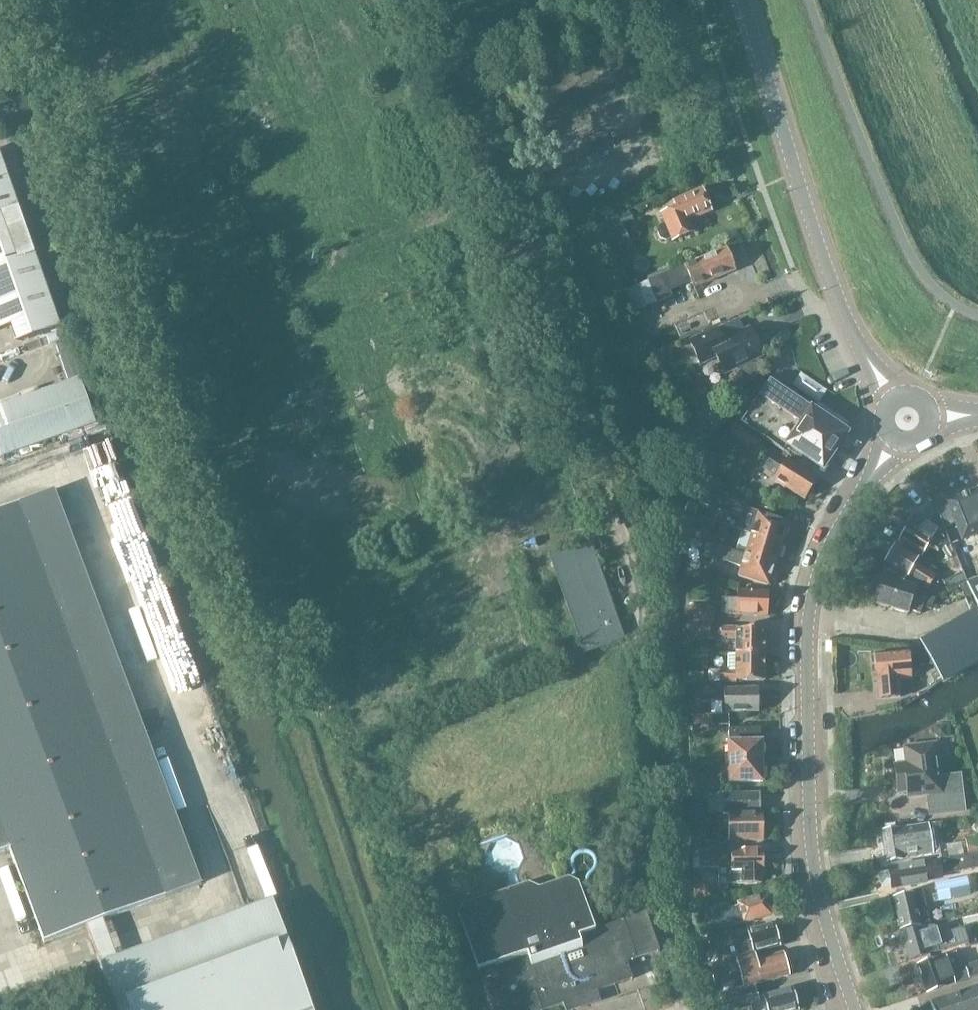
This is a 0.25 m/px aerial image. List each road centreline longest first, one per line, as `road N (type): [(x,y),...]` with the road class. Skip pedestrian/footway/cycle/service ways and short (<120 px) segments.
road 1 (tertiary): [(855,1009),(825,921),(808,833),(807,618),(841,517),(894,437)]
road 2 (tertiary): [(894,397),(842,314),(741,0)]

